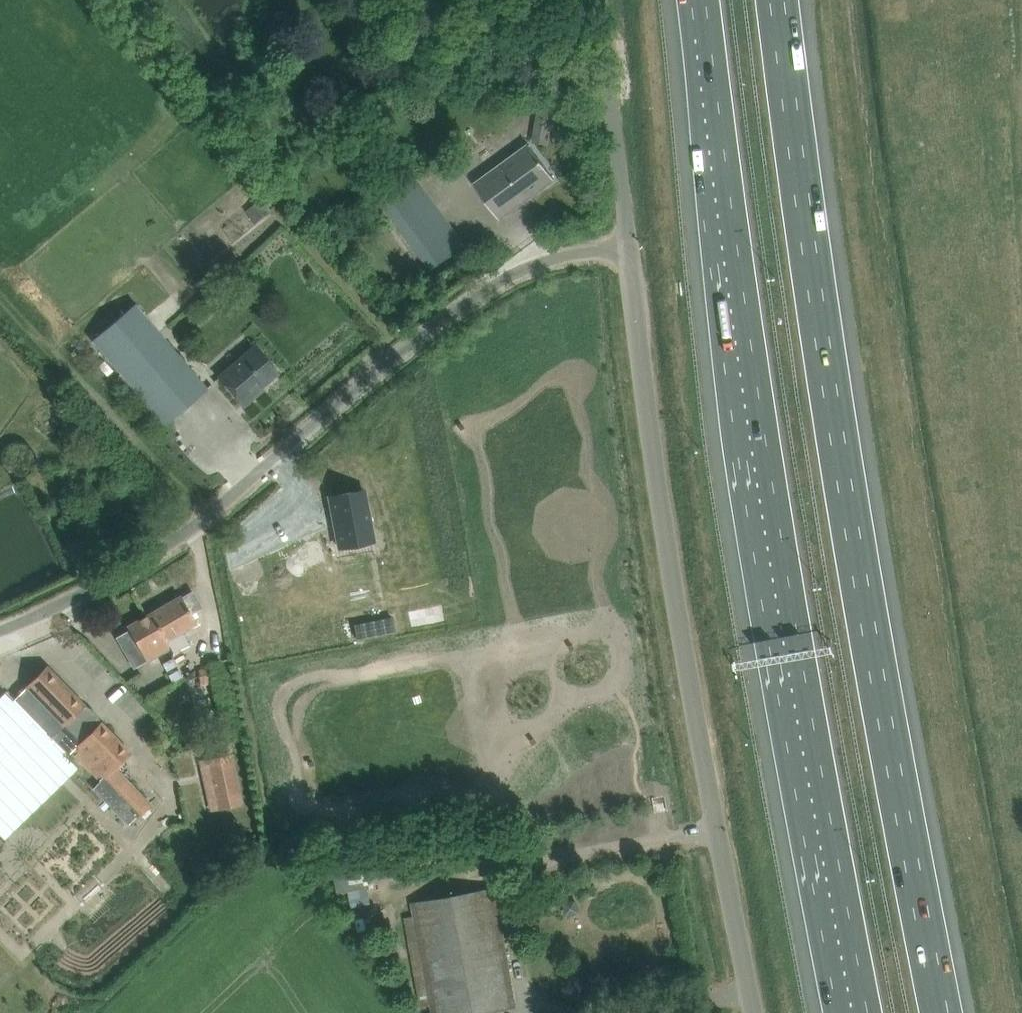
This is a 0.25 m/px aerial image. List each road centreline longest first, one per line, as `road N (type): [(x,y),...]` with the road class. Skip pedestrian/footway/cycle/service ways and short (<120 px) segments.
road 1 (motorway): [(939,1012),(830,422),(777,0)]
road 2 (motorway): [(700,0),(767,517),(859,1012)]
road 3 (unclassified): [(754,1012),(649,465),(631,249)]
road 4 (unclassified): [(0,629),(196,524),(466,299),(535,261),(631,249)]
road 5 (unclassified): [(631,249),(601,0)]

